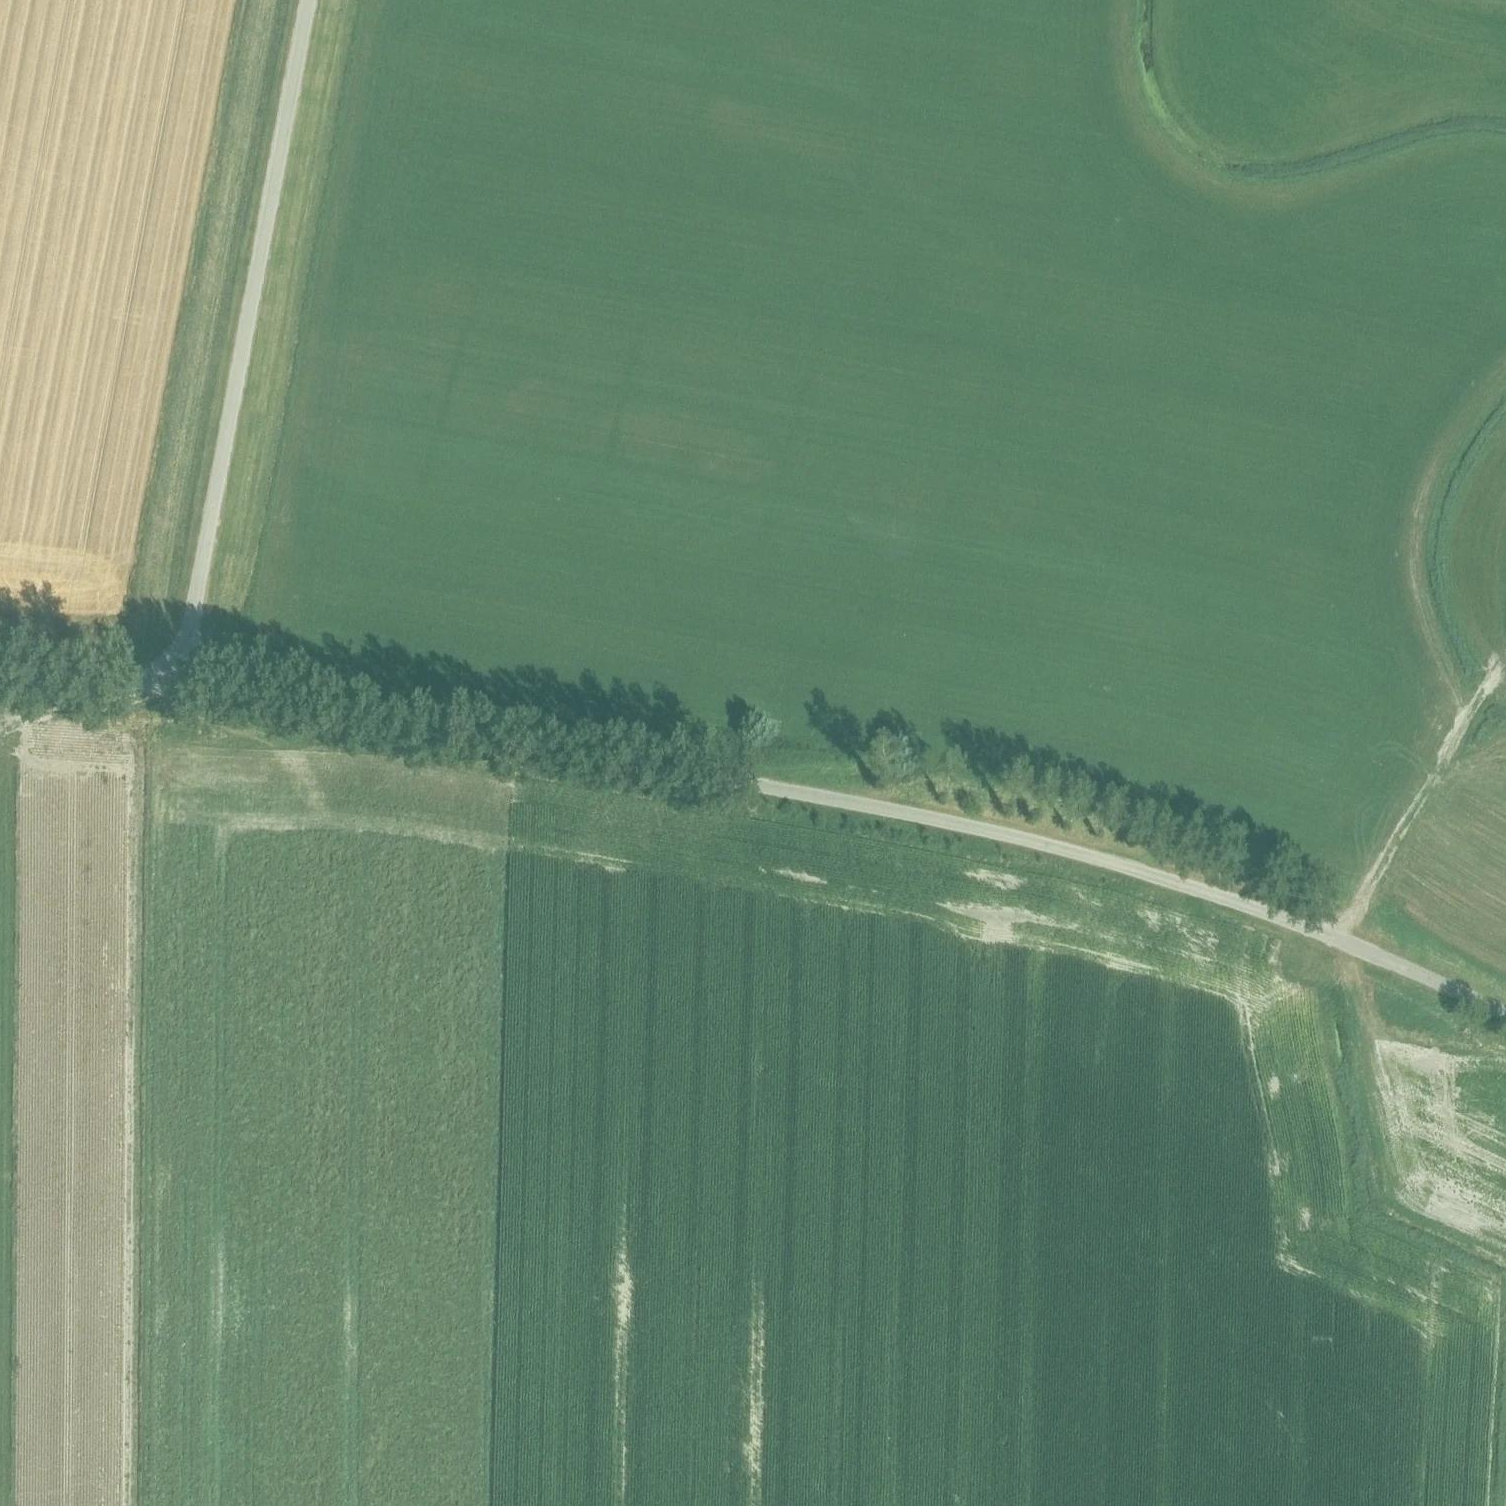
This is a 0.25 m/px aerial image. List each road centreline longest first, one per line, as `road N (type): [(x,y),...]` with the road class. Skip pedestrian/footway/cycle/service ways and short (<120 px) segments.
road 1 (unclassified): [(1505,1015),(1359,948),(1139,871),(822,800),(178,685)]
road 2 (unclassified): [(178,685),(309,0)]
road 3 (unclassified): [(0,671),(178,685)]

